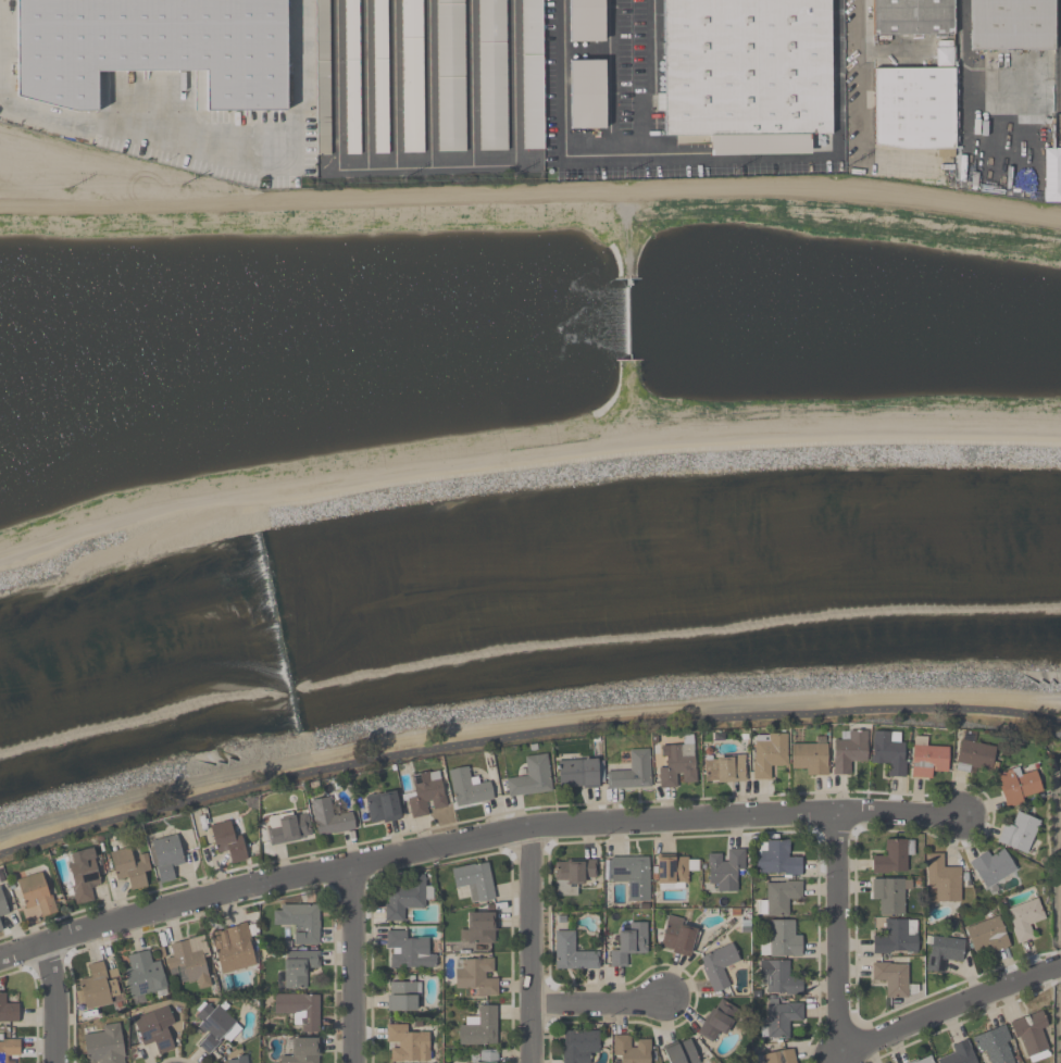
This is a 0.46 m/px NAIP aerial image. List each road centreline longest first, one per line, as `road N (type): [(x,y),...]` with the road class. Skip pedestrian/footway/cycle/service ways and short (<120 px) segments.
road 1 (residential): [(0,958),(226,891),(532,826),(838,812),(963,818)]
road 2 (residential): [(838,1054),(838,812)]
road 3 (residential): [(838,1054),(1060,970)]
road 4 (residential): [(534,1062),(532,826)]
road 5 (residential): [(355,1062),(352,862)]
road 6 (residential): [(533,1011),(665,1000)]
road 7 (residential): [(55,1062),(57,990),(45,942)]

